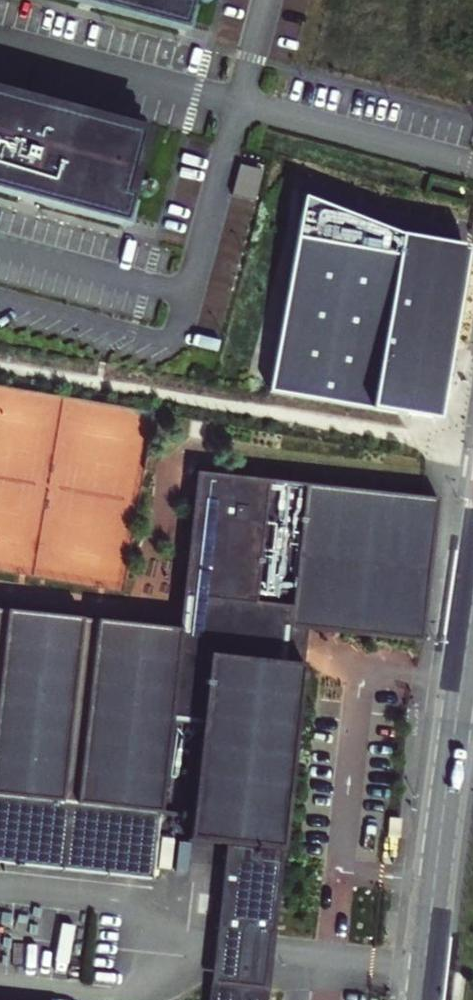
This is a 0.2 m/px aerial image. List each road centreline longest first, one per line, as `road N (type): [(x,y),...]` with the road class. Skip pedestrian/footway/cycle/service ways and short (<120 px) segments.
road 1 (tertiary): [(454,727),(421,999)]
road 2 (tertiary): [(454,727),(472,602)]

